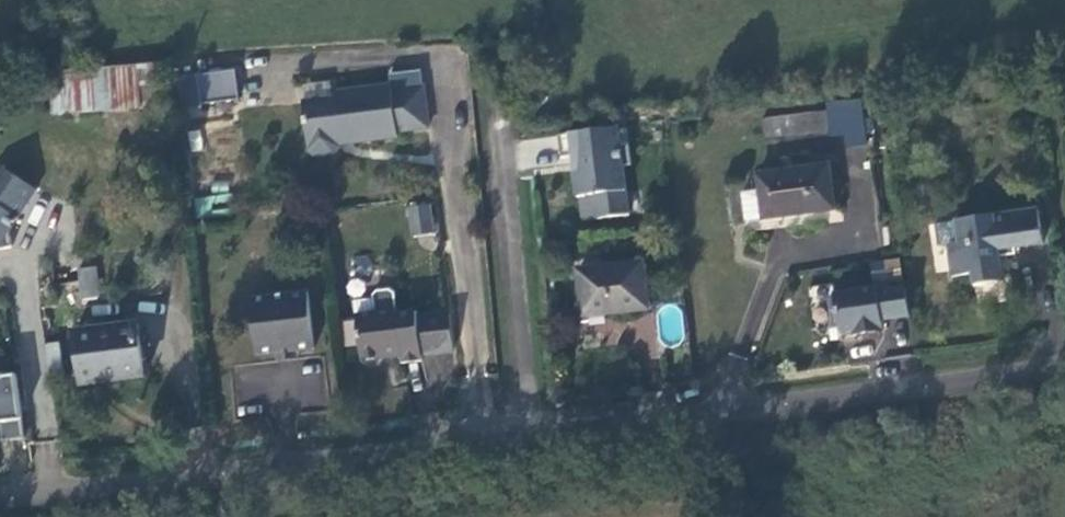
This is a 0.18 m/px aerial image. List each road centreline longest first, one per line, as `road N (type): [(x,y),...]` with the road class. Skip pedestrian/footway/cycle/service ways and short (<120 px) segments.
road 1 (residential): [(0,500),(1064,367)]
road 2 (track): [(524,436),(499,102)]

